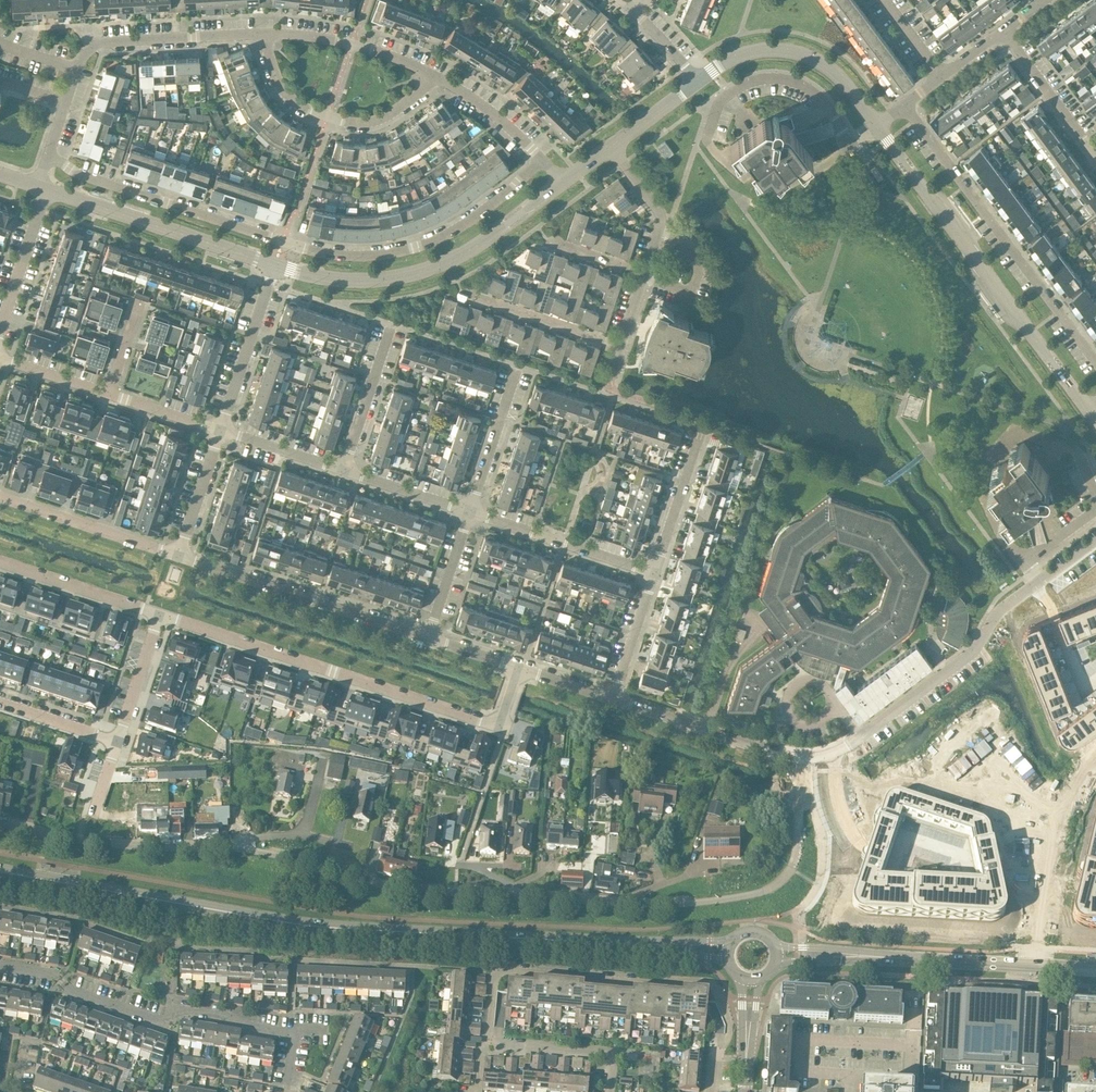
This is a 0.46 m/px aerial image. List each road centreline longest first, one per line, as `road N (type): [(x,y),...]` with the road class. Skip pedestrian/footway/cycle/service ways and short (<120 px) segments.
road 1 (residential): [(0,824),(97,843),(283,856),(407,890),(686,903),(763,892),(791,869),(800,757)]
road 2 (tertiary): [(596,942),(309,926),(27,877)]
road 3 (residential): [(47,161),(298,247),(348,256),(395,252),(456,232),(544,160)]
road 4 (residential): [(161,614),(498,726),(517,668)]
road 5 (residential): [(711,1091),(728,1025),(707,983),(498,970),(487,1042)]
road 6 (residential): [(288,1091),(298,1035),(172,1008),(162,1024),(75,992),(49,973),(0,967)]
road 7 (residential): [(876,127),(1088,408)]
road 8 (residential): [(1095,538),(999,610),(975,650),(832,752)]
road 9 (residential): [(1095,365),(903,106)]
road 10 (residential): [(290,271),(362,281),(428,271),(563,184)]
road 11 (residential): [(265,35),(99,43),(82,56),(47,161)]
road 12 (residential): [(428,638),(181,556)]
road 13 (residential): [(0,700),(117,739),(161,614)]
road 14 (unclassified): [(274,266),(42,190)]
road 15 (residential): [(436,76),(390,118),(353,128),(298,106),(278,83),(265,35)]
road 16 (residential): [(696,85),(738,57),(809,57),(845,83),(876,127)]
road 17 (tertiary): [(1095,969),(887,957)]
road 18 (residential): [(800,757),(612,699)]
road 19 (residential): [(470,512),(654,574)]
road 20 (residential): [(181,556),(0,495)]
road 21 (residential): [(436,76),(351,42),(265,35)]
road 22 (residential): [(220,429),(274,266)]
road 23 (residential): [(0,562),(161,614)]
road 24 (residential): [(622,346),(463,294)]
road 25 (residential): [(487,1042),(611,1054),(608,1091)]
road 26 (residential): [(470,512),(515,365)]
road 27 (residential): [(344,470),(392,324)]
road 28 (residential): [(1095,152),(1006,30)]
road 29 (residential): [(654,574),(701,432)]
road 30 (residential): [(647,276),(666,225),(615,145)]
road 31 (residential): [(0,325),(42,190)]
road 32 (residential): [(544,160),(436,76)]
road 33 (tertiary): [(730,942),(596,942)]
road 34 (residential): [(181,556),(220,429)]
road 35 (residential): [(428,638),(470,512)]
road 36 (residential): [(344,470),(470,512)]
road 37 (residential): [(612,699),(654,574)]
road 38 (tertiary): [(596,942),(726,955)]
road 39 (residential): [(220,429),(344,470)]

